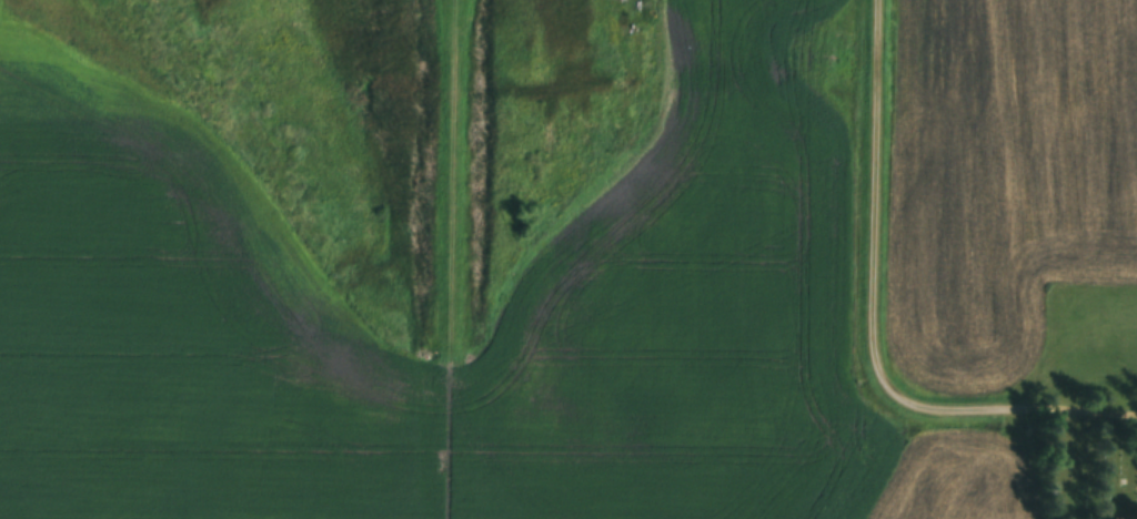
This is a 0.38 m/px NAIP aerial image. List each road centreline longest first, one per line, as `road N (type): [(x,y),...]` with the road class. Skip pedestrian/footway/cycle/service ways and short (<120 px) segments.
road 1 (residential): [(876,0),(887,384),(933,416),(1049,415)]

